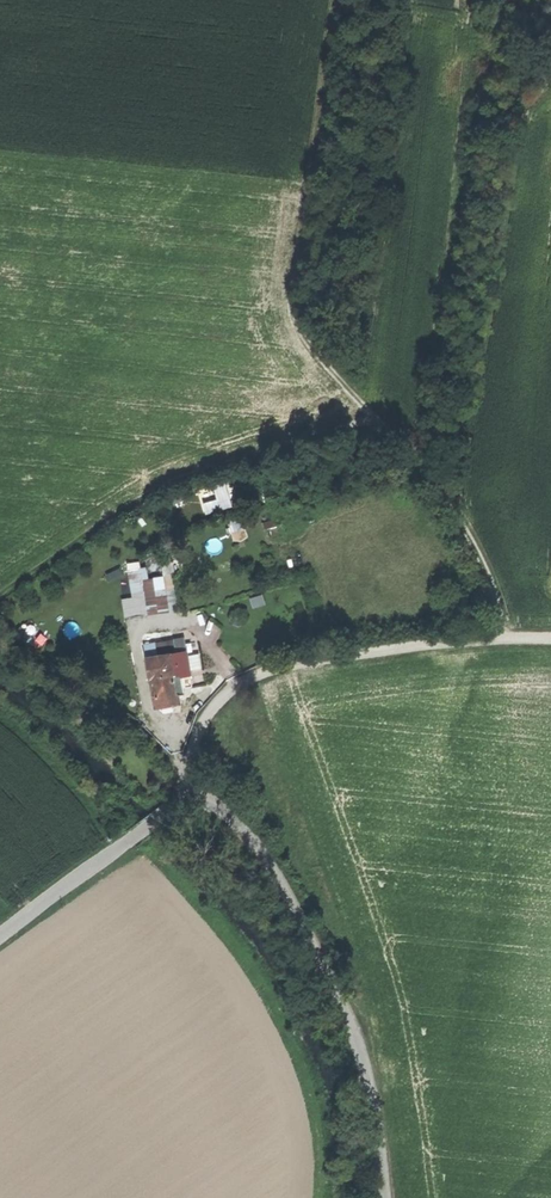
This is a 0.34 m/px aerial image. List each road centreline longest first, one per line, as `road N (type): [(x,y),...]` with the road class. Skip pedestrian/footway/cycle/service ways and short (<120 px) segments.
road 1 (track): [(335,0),(295,335),(468,524),(500,636)]
road 2 (tertiary): [(190,795),(209,797),(258,850),(340,996),(370,1083),(388,1197)]
road 3 (track): [(283,666),(500,636),(550,638)]
road 4 (tertiary): [(0,938),(190,795)]
road 5 (unclassified): [(190,795),(202,723),(237,686),(283,666)]

